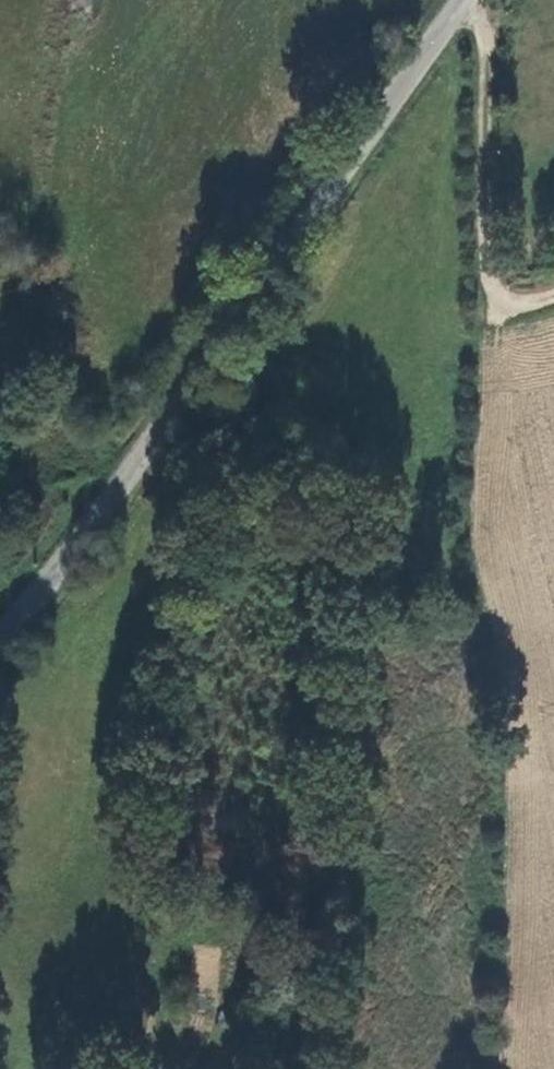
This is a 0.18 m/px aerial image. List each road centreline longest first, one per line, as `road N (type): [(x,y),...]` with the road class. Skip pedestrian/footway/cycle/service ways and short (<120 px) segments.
road 1 (tertiary): [(0,634),(52,579),(461,0)]

